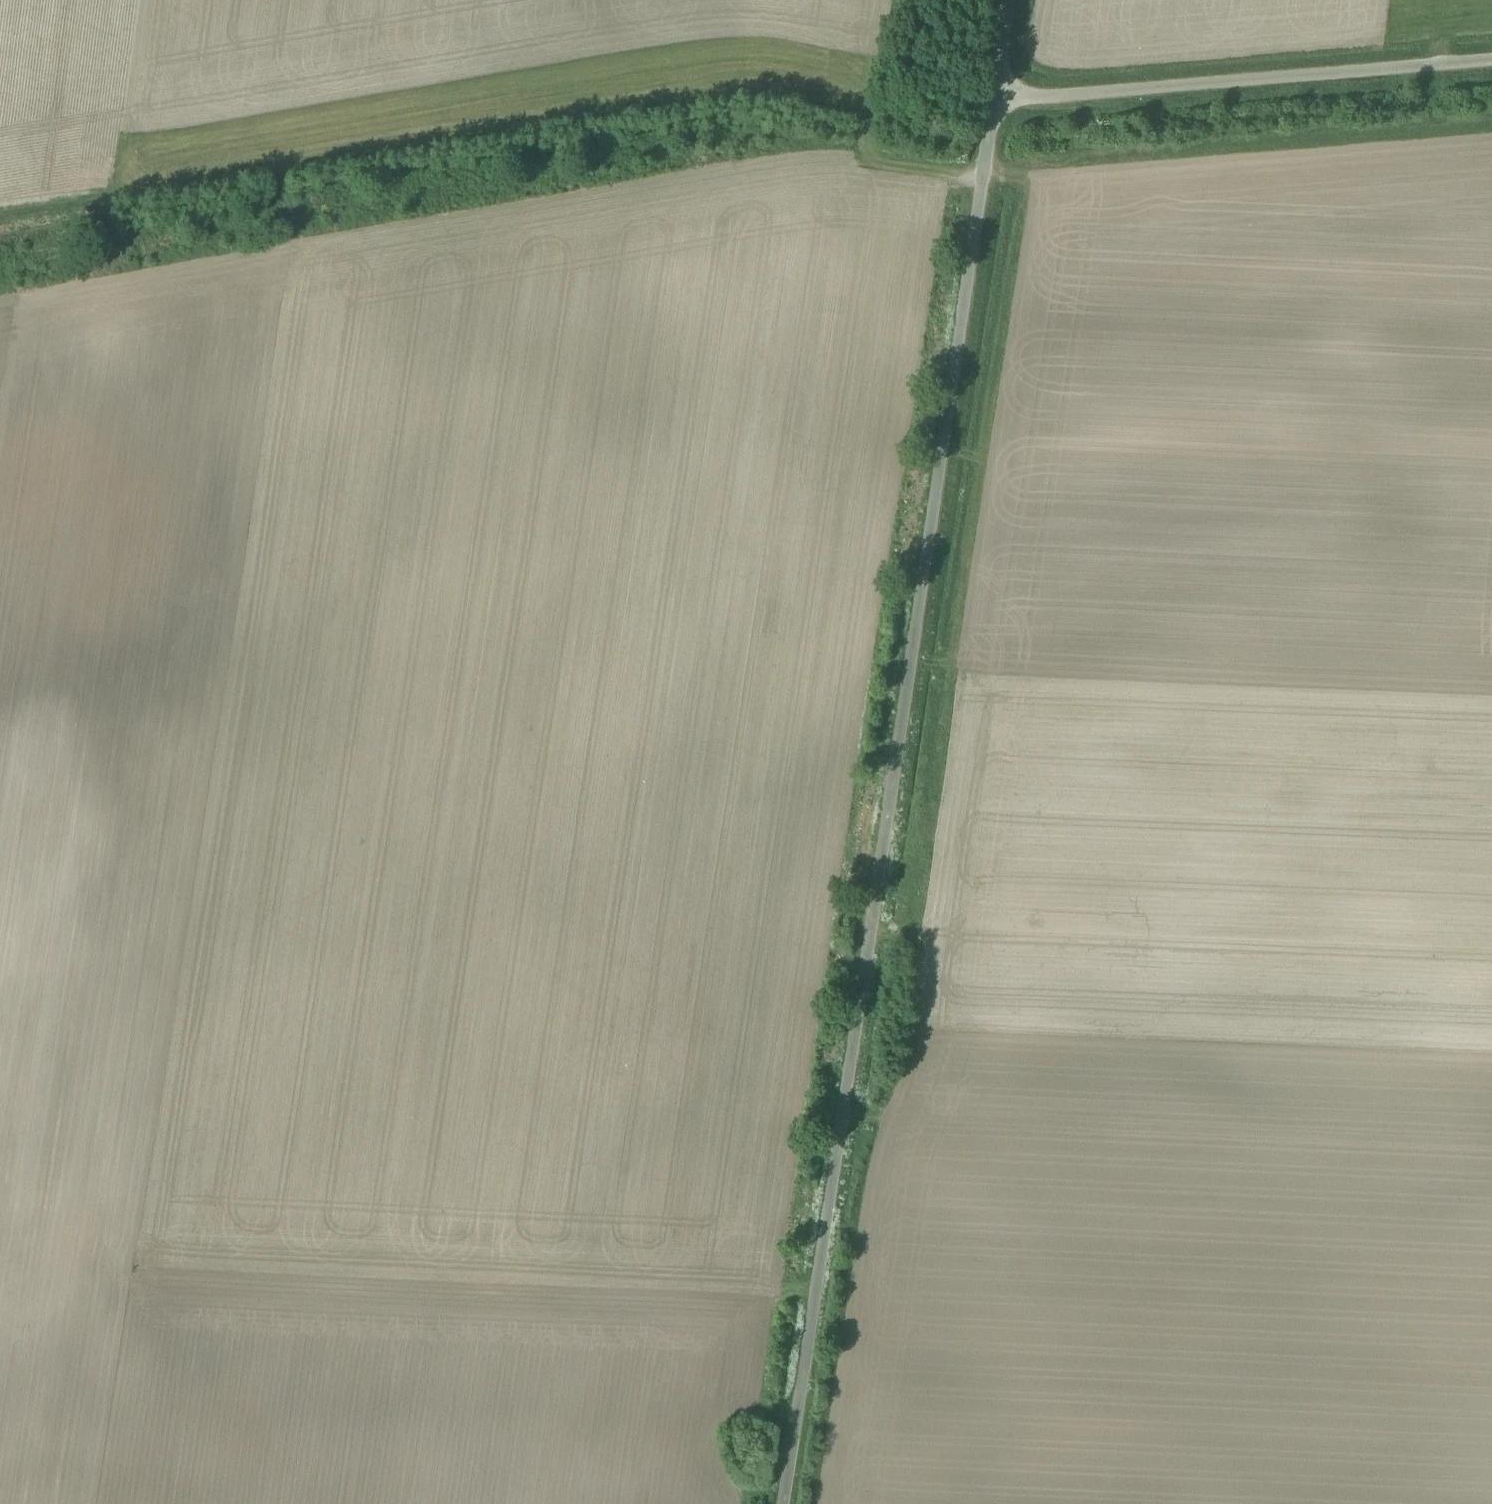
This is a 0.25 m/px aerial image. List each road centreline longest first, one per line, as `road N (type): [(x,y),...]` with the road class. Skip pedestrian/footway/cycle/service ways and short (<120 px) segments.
road 1 (unclassified): [(995,98),(782,1503)]
road 2 (unclassified): [(1491,60),(995,98)]

